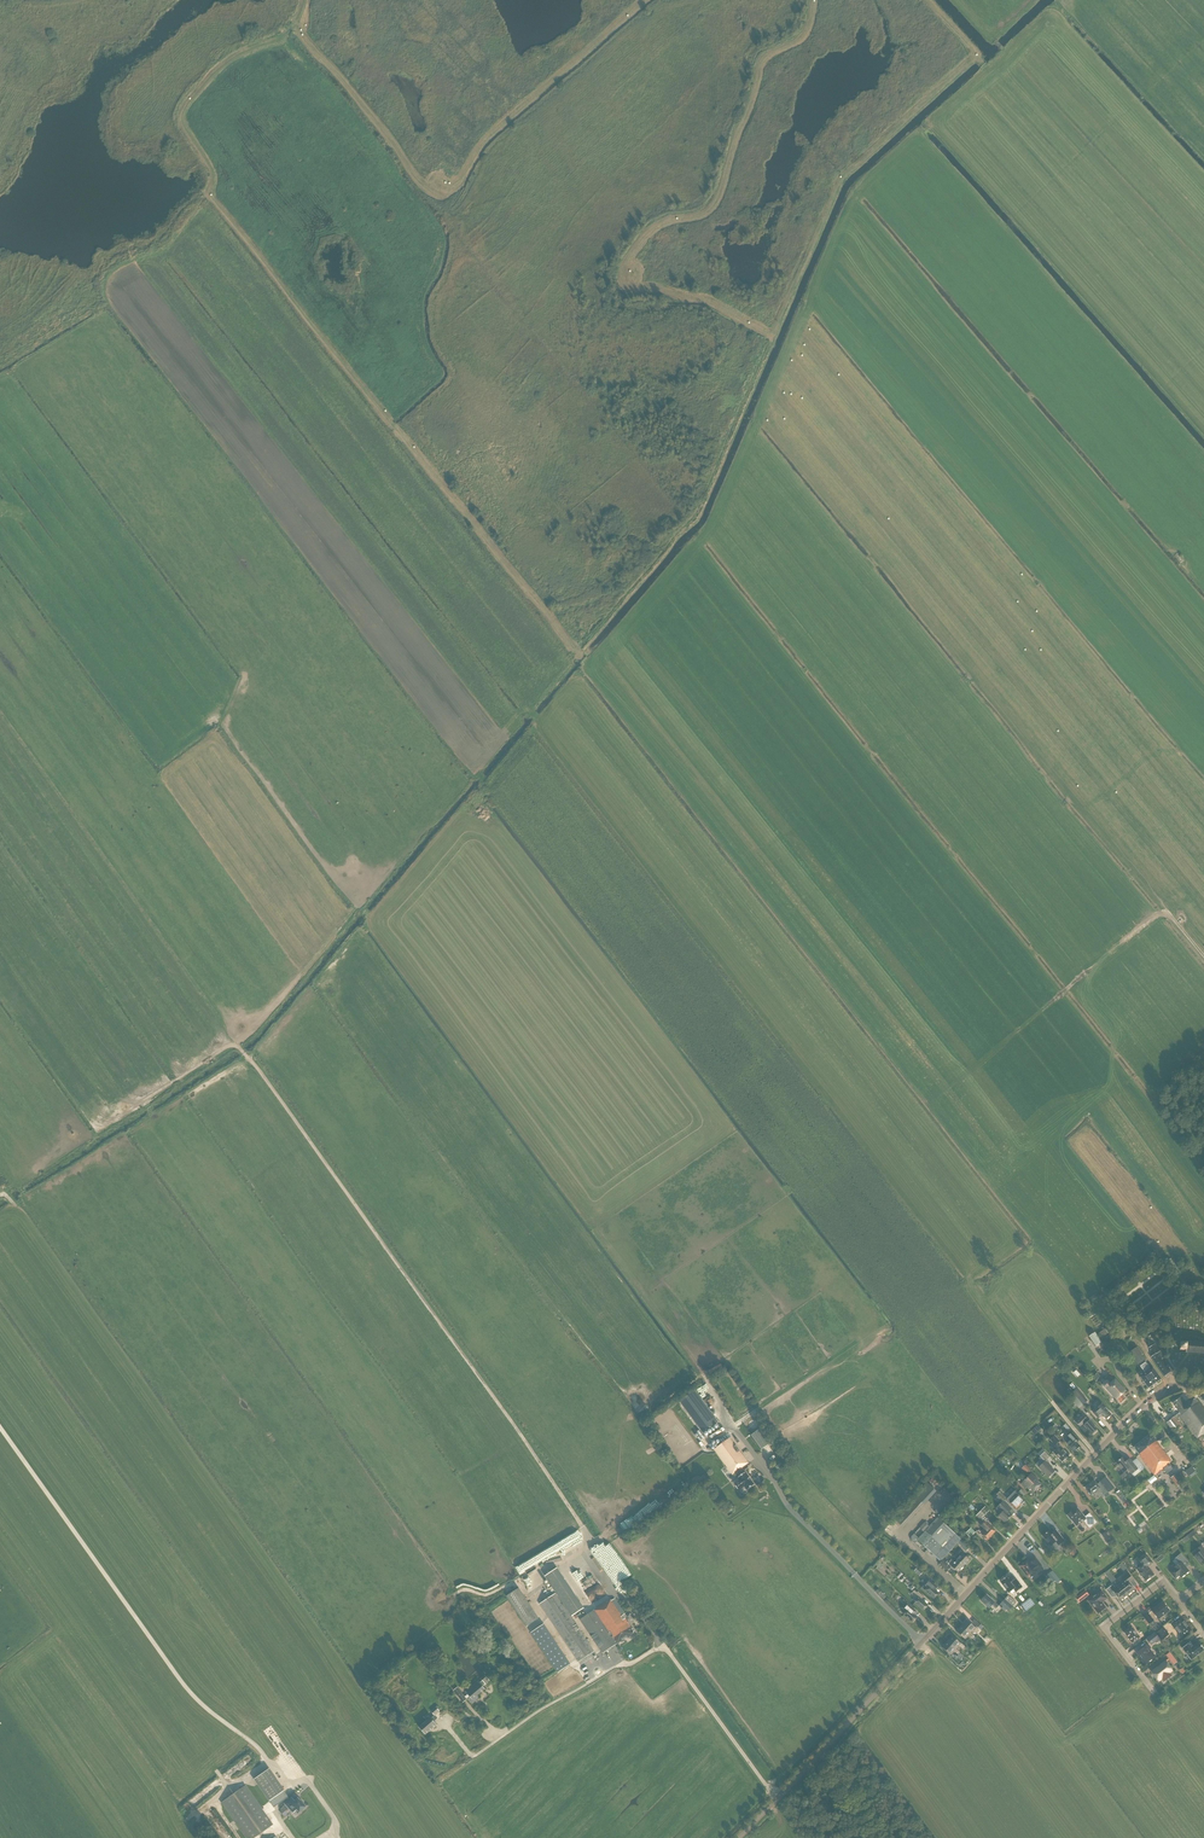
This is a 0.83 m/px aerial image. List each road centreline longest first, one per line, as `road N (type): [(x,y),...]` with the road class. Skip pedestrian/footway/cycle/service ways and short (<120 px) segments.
road 1 (track): [(334,1837),(335,1819),(310,1783),(344,1672),(17,1207),(0,1195)]
road 2 (track): [(662,1648),(612,1591),(589,1551),(585,1527),(242,1051)]
road 3 (tertiary): [(739,1837),(1118,1429),(1172,1388),(1203,1385)]
road 4 (track): [(0,1426),(196,1696),(268,1761)]
road 5 (residential): [(1154,1694),(1107,1624),(1160,1585),(1170,1582),(1183,1598)]
road 6 (track): [(199,1837),(188,1823),(194,1814),(268,1761),(289,1782),(310,1783)]
road 7 (track): [(589,1545),(489,1595),(452,1595)]

